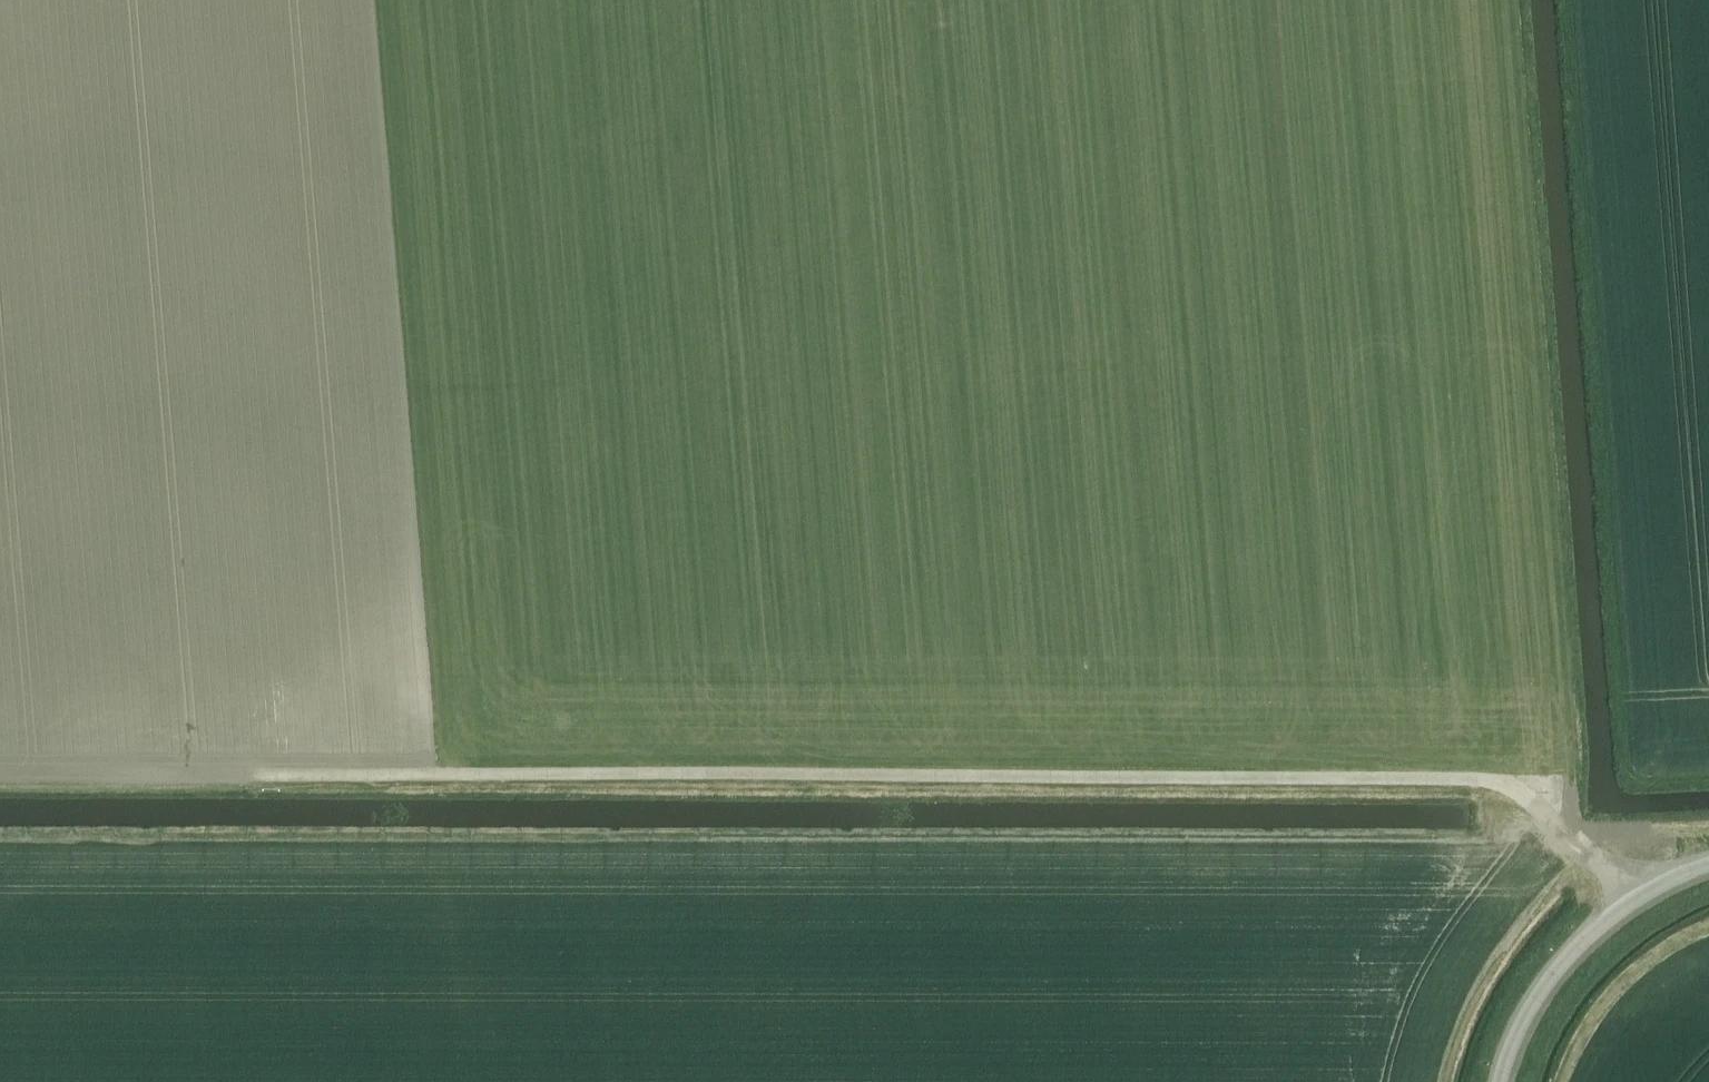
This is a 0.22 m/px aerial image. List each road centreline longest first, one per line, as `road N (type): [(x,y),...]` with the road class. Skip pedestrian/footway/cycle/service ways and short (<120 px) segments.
road 1 (unclassified): [(1500,1081),(1540,996),(1571,960),(1640,901),(1708,870)]

